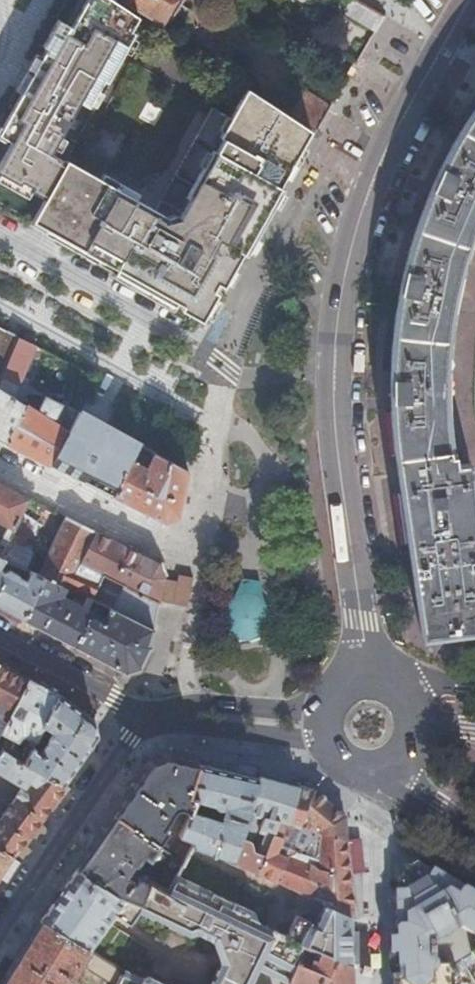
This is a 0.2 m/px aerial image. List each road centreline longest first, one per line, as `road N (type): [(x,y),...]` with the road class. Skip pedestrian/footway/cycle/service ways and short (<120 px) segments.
road 1 (residential): [(335,355),(240,378),(0,236)]
road 2 (tertiary): [(335,355),(342,285),(367,193),(447,39)]
road 3 (tertiary): [(368,674),(335,355)]
road 4 (residential): [(0,932),(145,719)]
road 5 (residential): [(319,713),(184,703),(145,719)]
road 6 (residential): [(145,719),(320,742)]
road 7 (residential): [(145,719),(0,641)]

